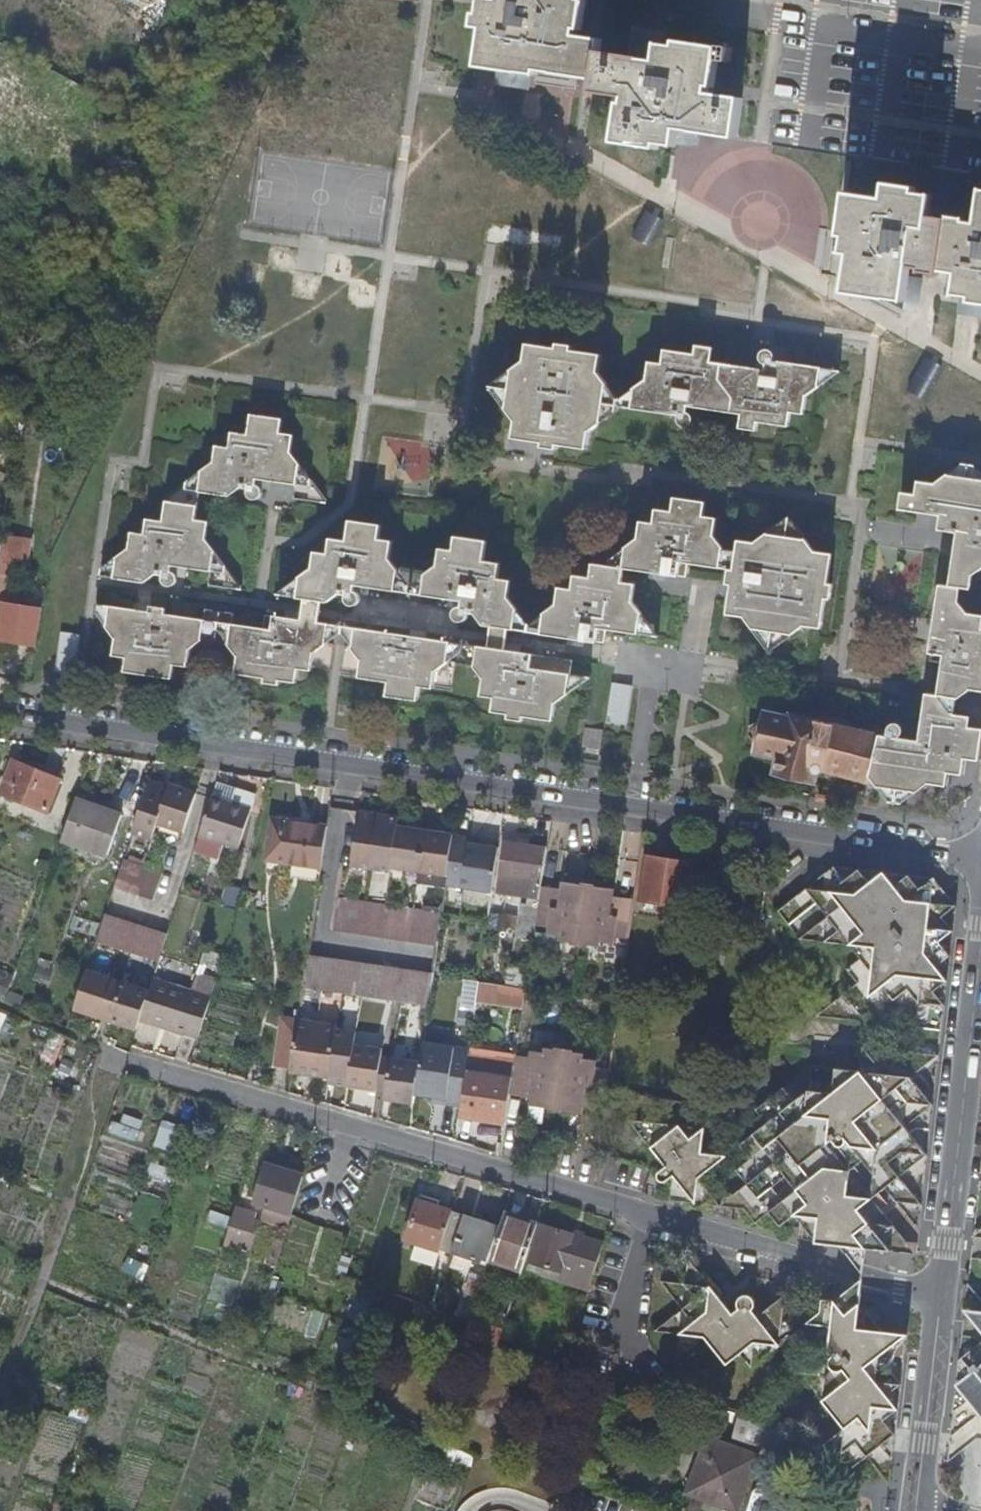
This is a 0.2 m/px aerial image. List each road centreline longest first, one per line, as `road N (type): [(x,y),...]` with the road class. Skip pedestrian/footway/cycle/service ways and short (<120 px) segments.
road 1 (residential): [(0,717),(980,857)]
road 2 (residential): [(112,1054),(941,1296)]
road 3 (track): [(42,1282),(625,1510)]
road 4 (track): [(112,1054),(0,1398)]
road 5 (tertiary): [(941,1296),(980,939)]
road 6 (tertiary): [(916,1500),(941,1296)]

